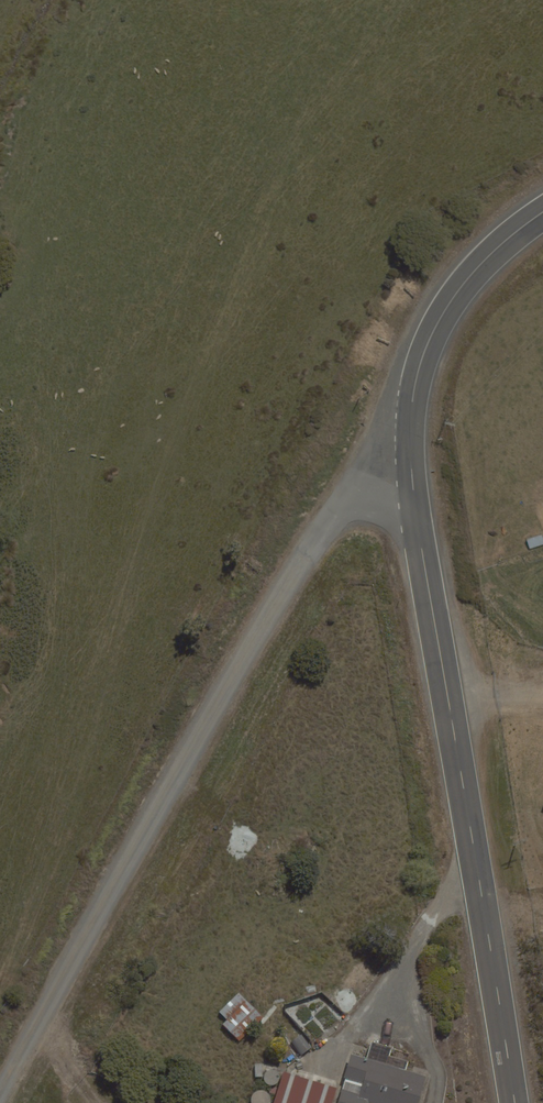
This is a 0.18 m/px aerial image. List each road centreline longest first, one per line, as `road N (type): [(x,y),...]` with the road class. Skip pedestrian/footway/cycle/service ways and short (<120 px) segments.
road 1 (unclassified): [(410,446),(375,469),(327,527),(0,1044)]
road 2 (tertiary): [(410,446),(515,1102)]
road 3 (tertiary): [(542,212),(483,261),(434,329),(420,364),(410,446)]

